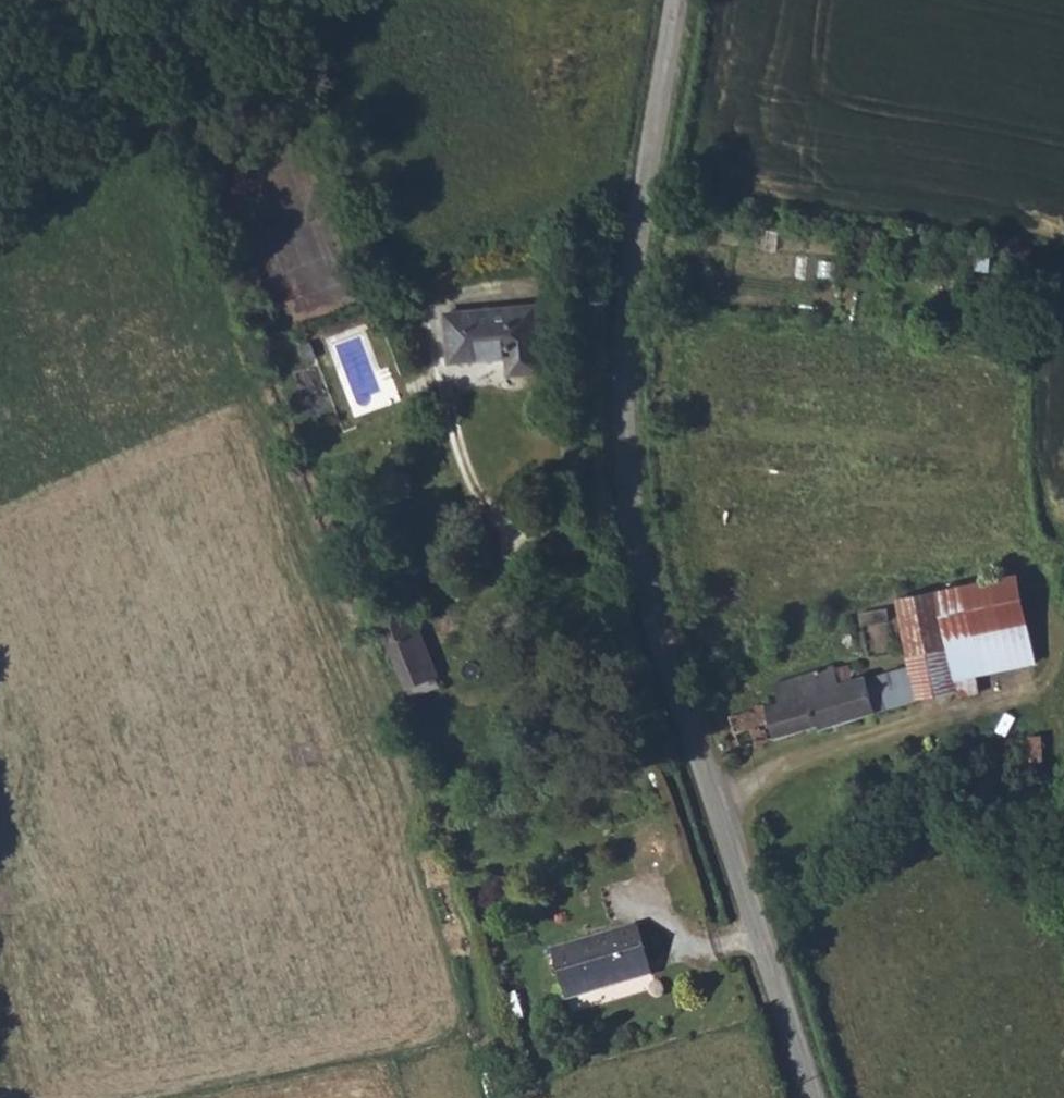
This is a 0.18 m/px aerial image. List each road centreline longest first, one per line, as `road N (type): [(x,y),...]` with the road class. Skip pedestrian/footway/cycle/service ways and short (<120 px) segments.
road 1 (unclassified): [(674,0),(627,256),(629,529),(664,665),(716,812)]
road 2 (unclassified): [(716,812),(819,1097)]
road 3 (track): [(282,0),(0,83)]
road 4 (unclassified): [(716,812),(943,714)]

